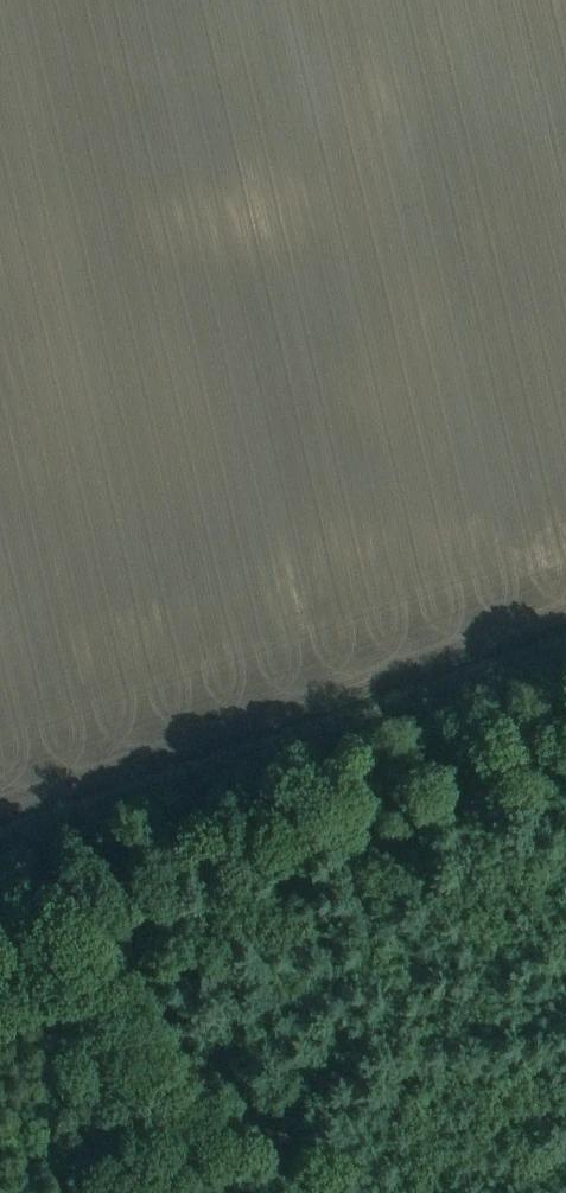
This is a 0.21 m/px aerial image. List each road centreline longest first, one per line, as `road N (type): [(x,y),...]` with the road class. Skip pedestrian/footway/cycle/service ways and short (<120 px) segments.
road 1 (track): [(242,1192),(118,1041),(85,1017),(44,1014),(0,1024)]

